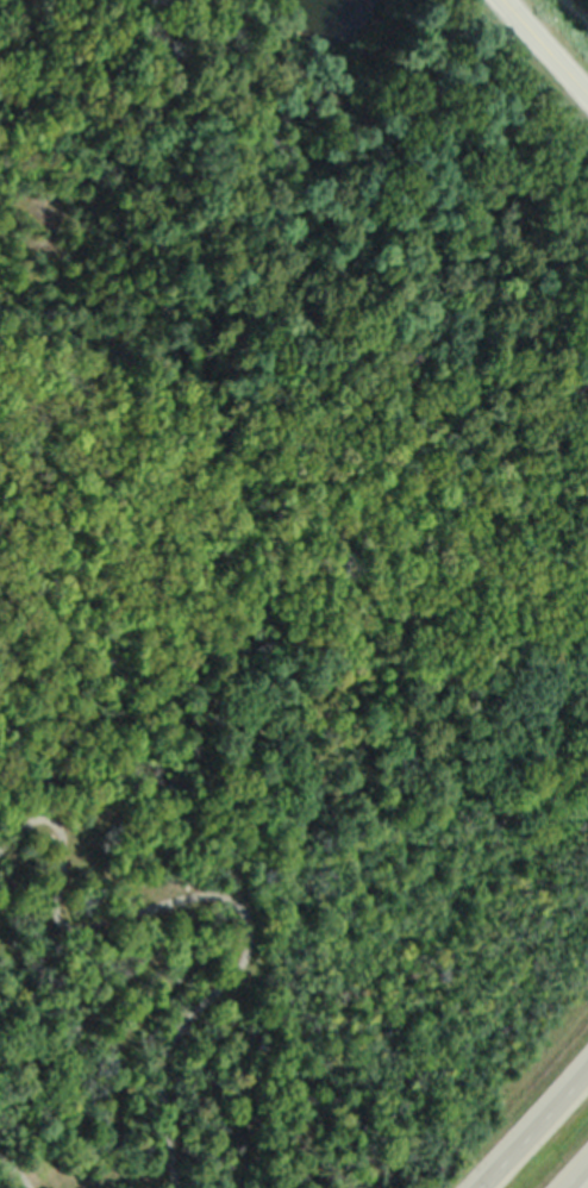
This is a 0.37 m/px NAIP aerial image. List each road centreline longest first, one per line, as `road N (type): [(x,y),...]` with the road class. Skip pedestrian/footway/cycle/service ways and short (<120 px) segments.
road 1 (primary): [(587,1068),(482,1187)]
road 2 (residential): [(587,96),(503,0)]

